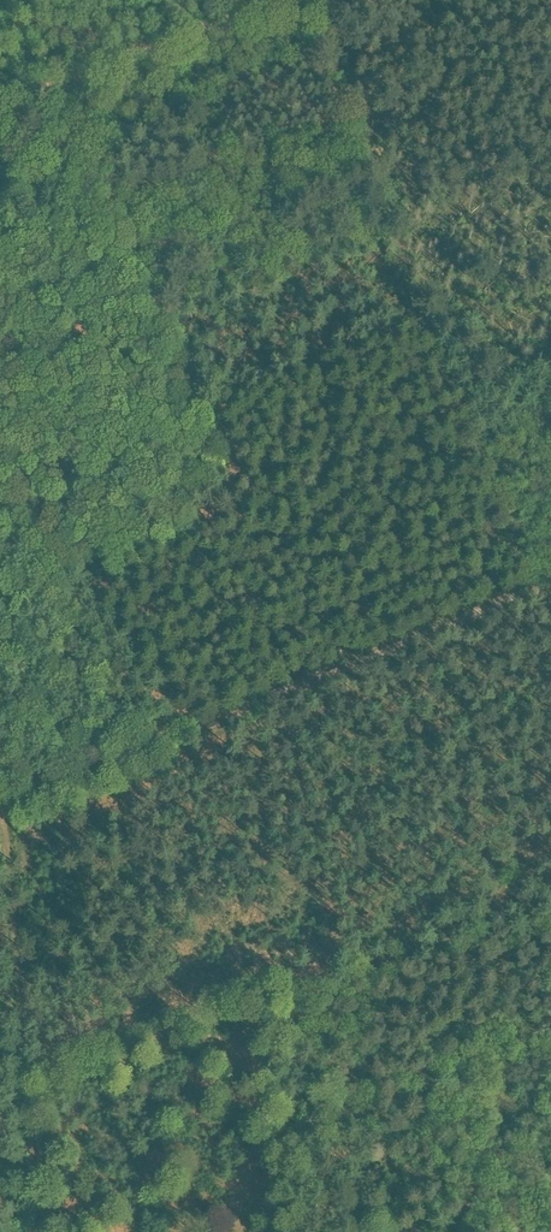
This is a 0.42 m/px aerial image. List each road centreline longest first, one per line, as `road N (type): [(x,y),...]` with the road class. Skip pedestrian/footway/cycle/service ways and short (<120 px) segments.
road 1 (track): [(0,107),(71,80),(183,351),(190,398),(428,308),(306,0)]
road 2 (track): [(6,818),(550,584)]
road 3 (track): [(6,818),(44,1231)]

